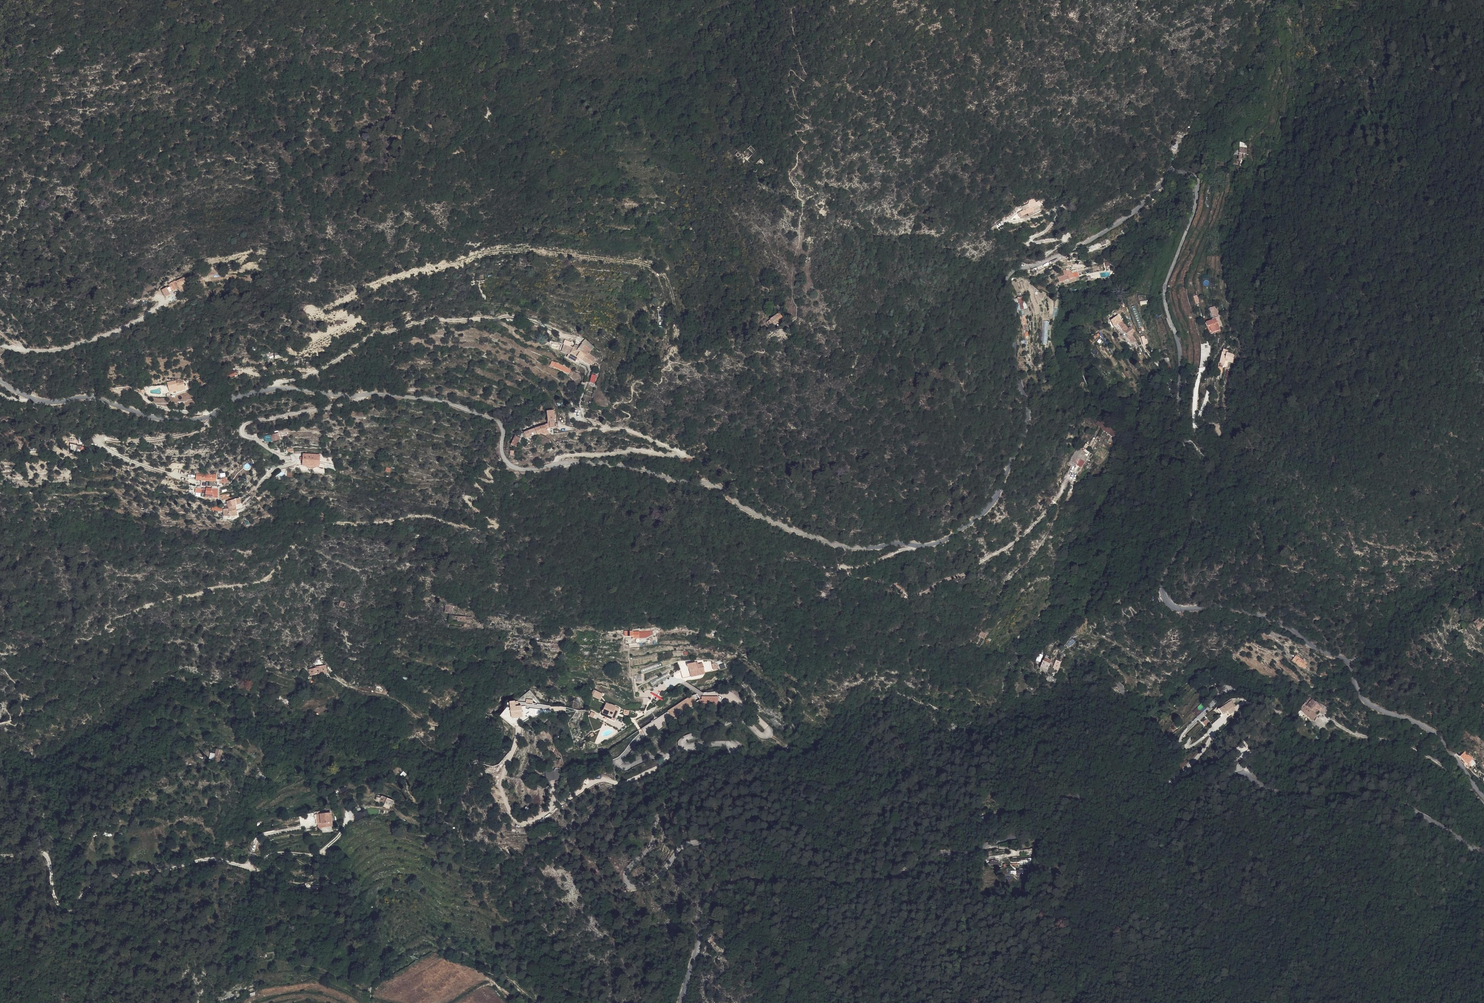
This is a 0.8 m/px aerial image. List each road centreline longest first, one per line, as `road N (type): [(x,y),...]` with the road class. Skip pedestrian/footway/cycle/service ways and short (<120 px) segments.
road 1 (unclassified): [(1483,798),(1433,732),(1366,701),(1346,659),(1244,610),(1182,609),(1162,595),(1200,521),(1181,354),(1165,300),(1196,202),(1194,172),(1182,167),(1125,219),(1007,279),(1025,430),(991,503),(927,546),(841,547),(752,513),(705,483),(637,469),(576,462),(516,469),(501,452),(497,420),(448,402),(274,388),(239,395),(199,419),(178,419),(93,397),(44,402),(0,380)]
road 2 (unclassified): [(682,1002),(704,906),(720,887),(890,878),(1027,834),(1088,800),(1173,830),(1241,774),(1272,791),(1395,800),(1483,855)]
road 3 (track): [(824,880),(713,839),(686,844),(643,884),(626,881),(676,789),(732,749),(684,746),(684,739),(742,719),(762,736),(769,733),(737,700),(683,682)]
road 4 (track): [(0,855),(44,853),(55,902),(73,911),(112,877),(209,859),(258,870),(268,856),(314,854),(339,835),(346,813)]
road 5 (track): [(1066,477),(1014,543),(930,590),(909,596),(849,573),(916,545)]
road 6 (track): [(274,388),(376,334),(433,319),(519,317),(577,339)]
road 7 (track): [(556,464),(566,455),(681,454),(573,416),(573,372)]

